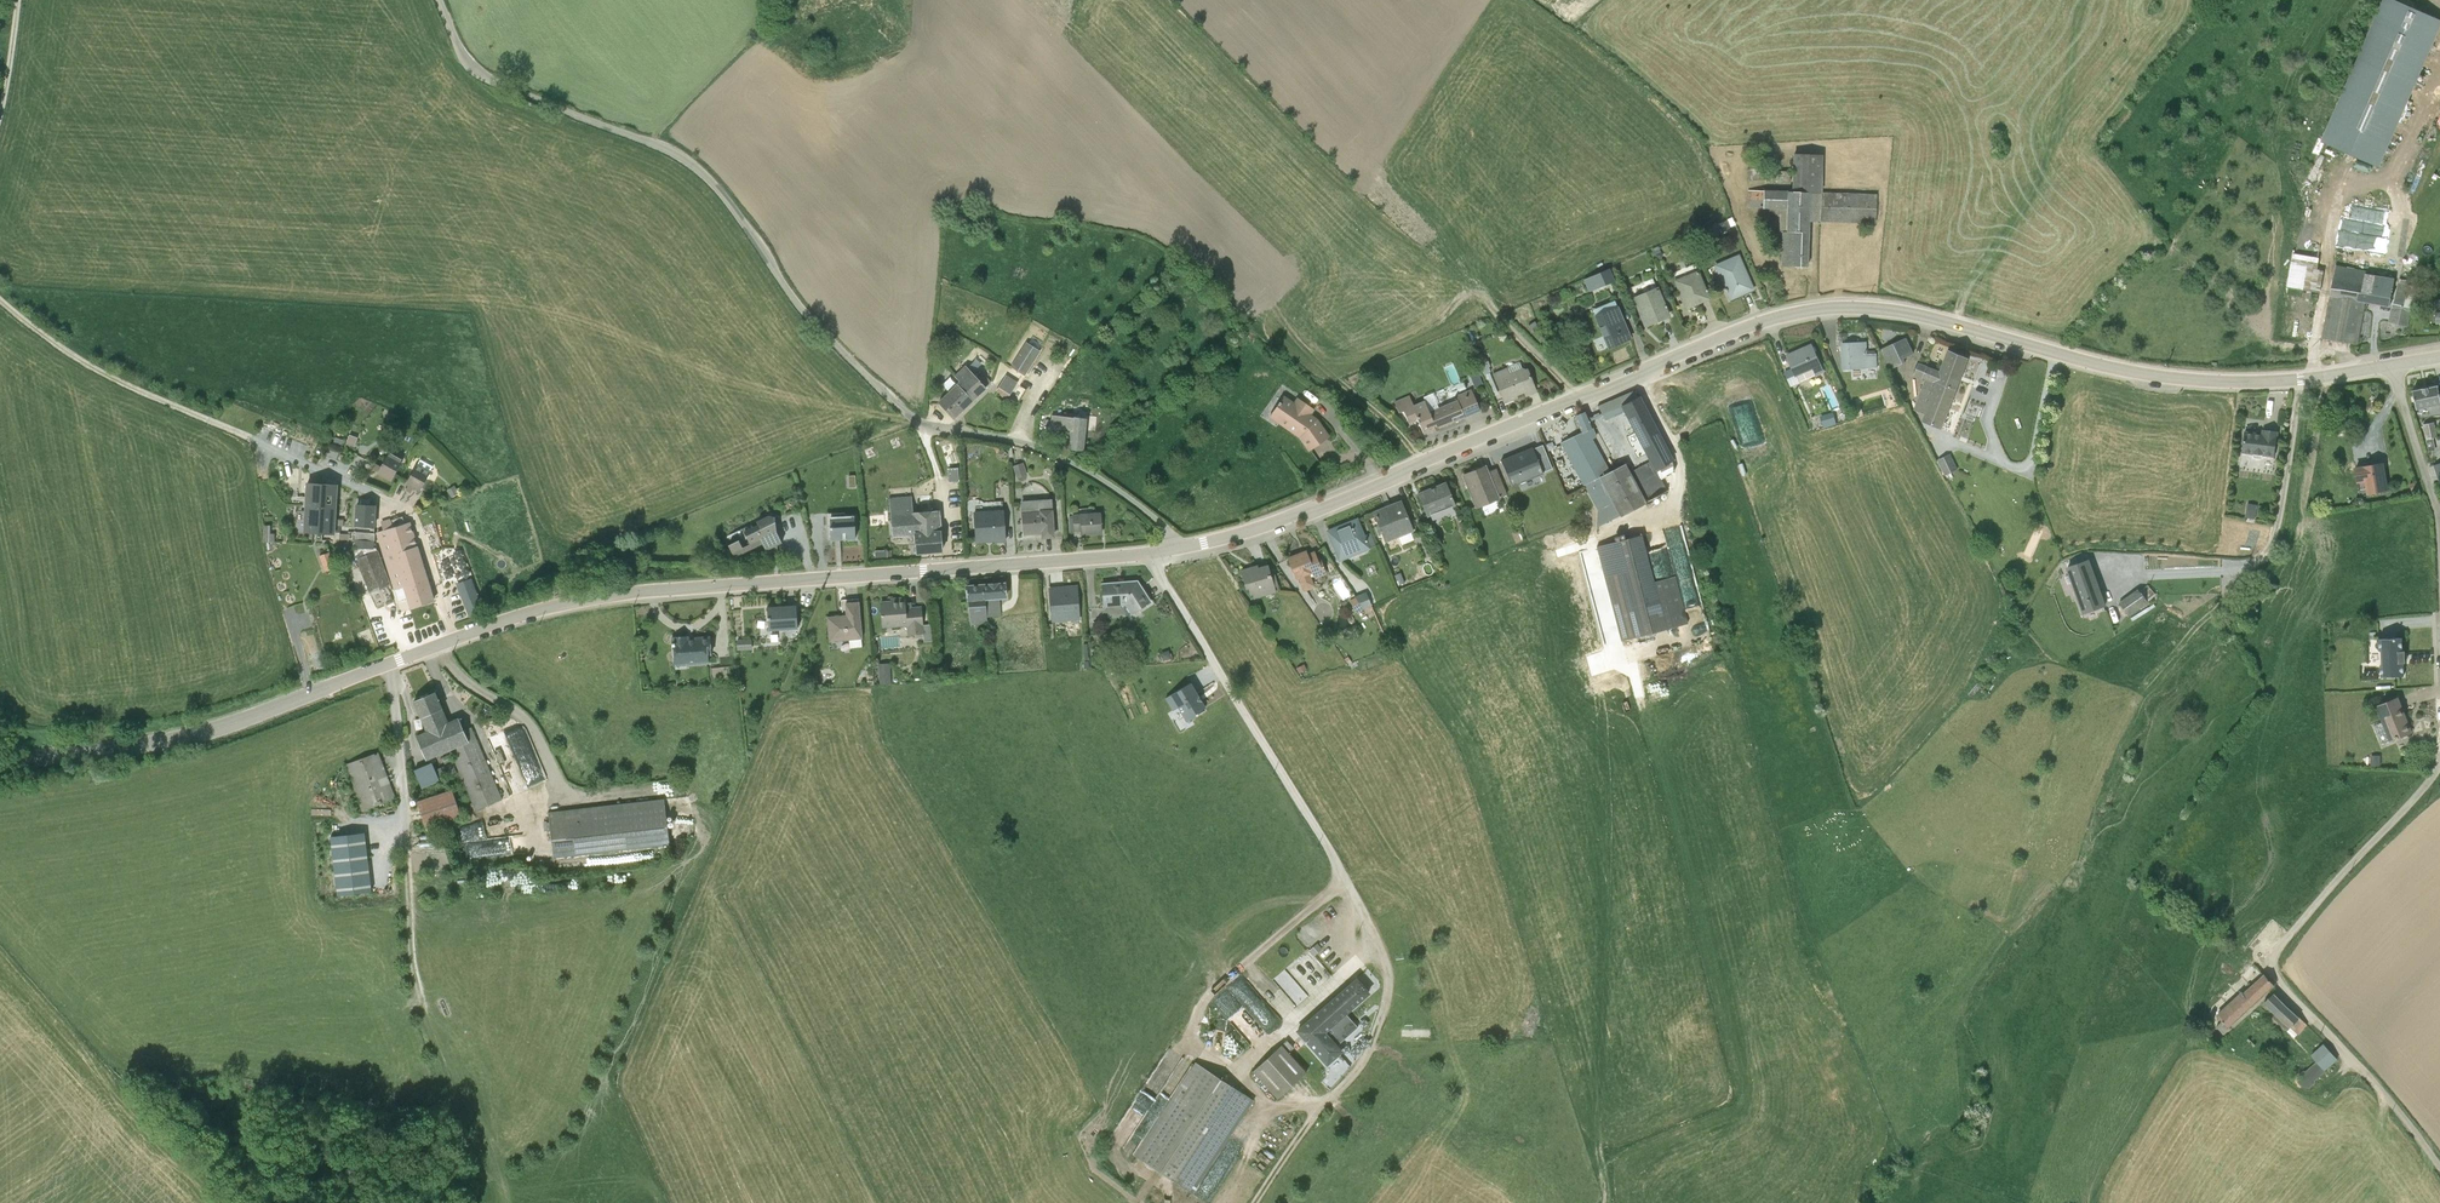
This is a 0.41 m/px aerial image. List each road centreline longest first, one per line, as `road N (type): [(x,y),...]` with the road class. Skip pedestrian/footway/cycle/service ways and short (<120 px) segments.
road 1 (tertiary): [(2390,365),(2222,384),(2089,362),(1906,312),(1809,310),(1756,324),(1265,527),(1181,548)]
road 2 (tertiary): [(1148,554),(568,603),(209,731),(0,764)]
road 3 (unclassified): [(1181,548),(1149,513),(1075,465),(913,418),(799,306),(703,174),(651,142),(477,72),(439,0)]
road 4 (track): [(1345,876),(1207,995),(1192,1038),(1265,1102),(1319,1105)]
road 5 (track): [(1345,876),(1386,967),(1384,1009),(1360,1066),(1319,1105),(1255,1202)]
road 6 (unclassified): [(2439,759),(2275,951),(2274,970),(2316,1018)]
road 7 (unclassified): [(2390,365),(2435,502),(2439,550)]
road 8 (track): [(2316,1018),(2439,1165)]
road 9 (track): [(406,833),(423,996)]

